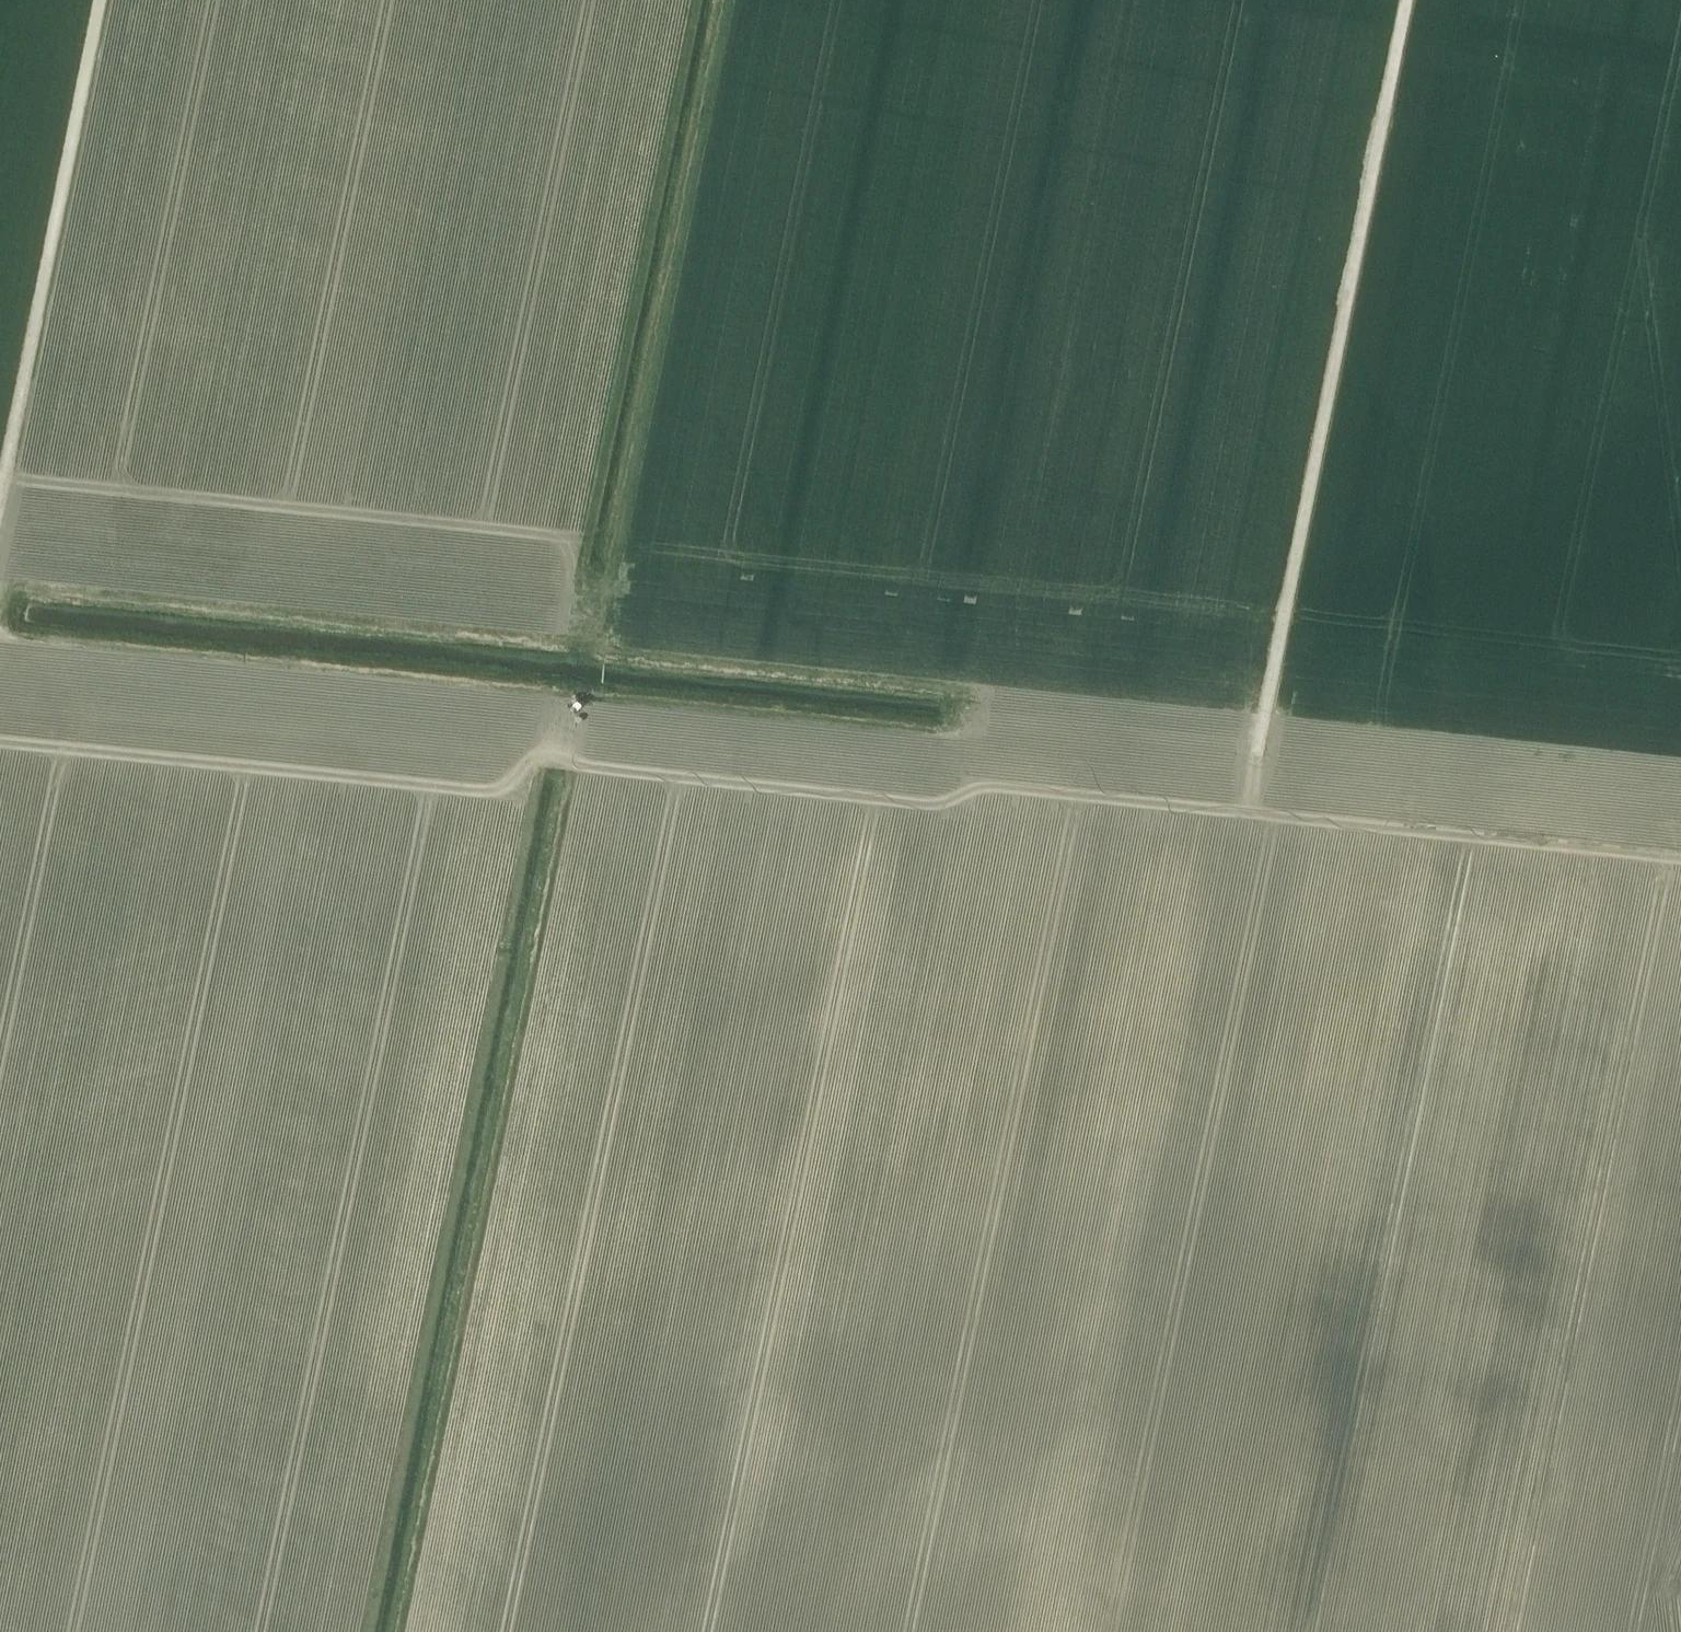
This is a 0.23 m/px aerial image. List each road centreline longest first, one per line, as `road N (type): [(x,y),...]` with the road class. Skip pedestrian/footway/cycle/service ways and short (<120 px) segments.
road 1 (track): [(1261,743),(1409,0)]
road 2 (track): [(0,493),(99,0)]

